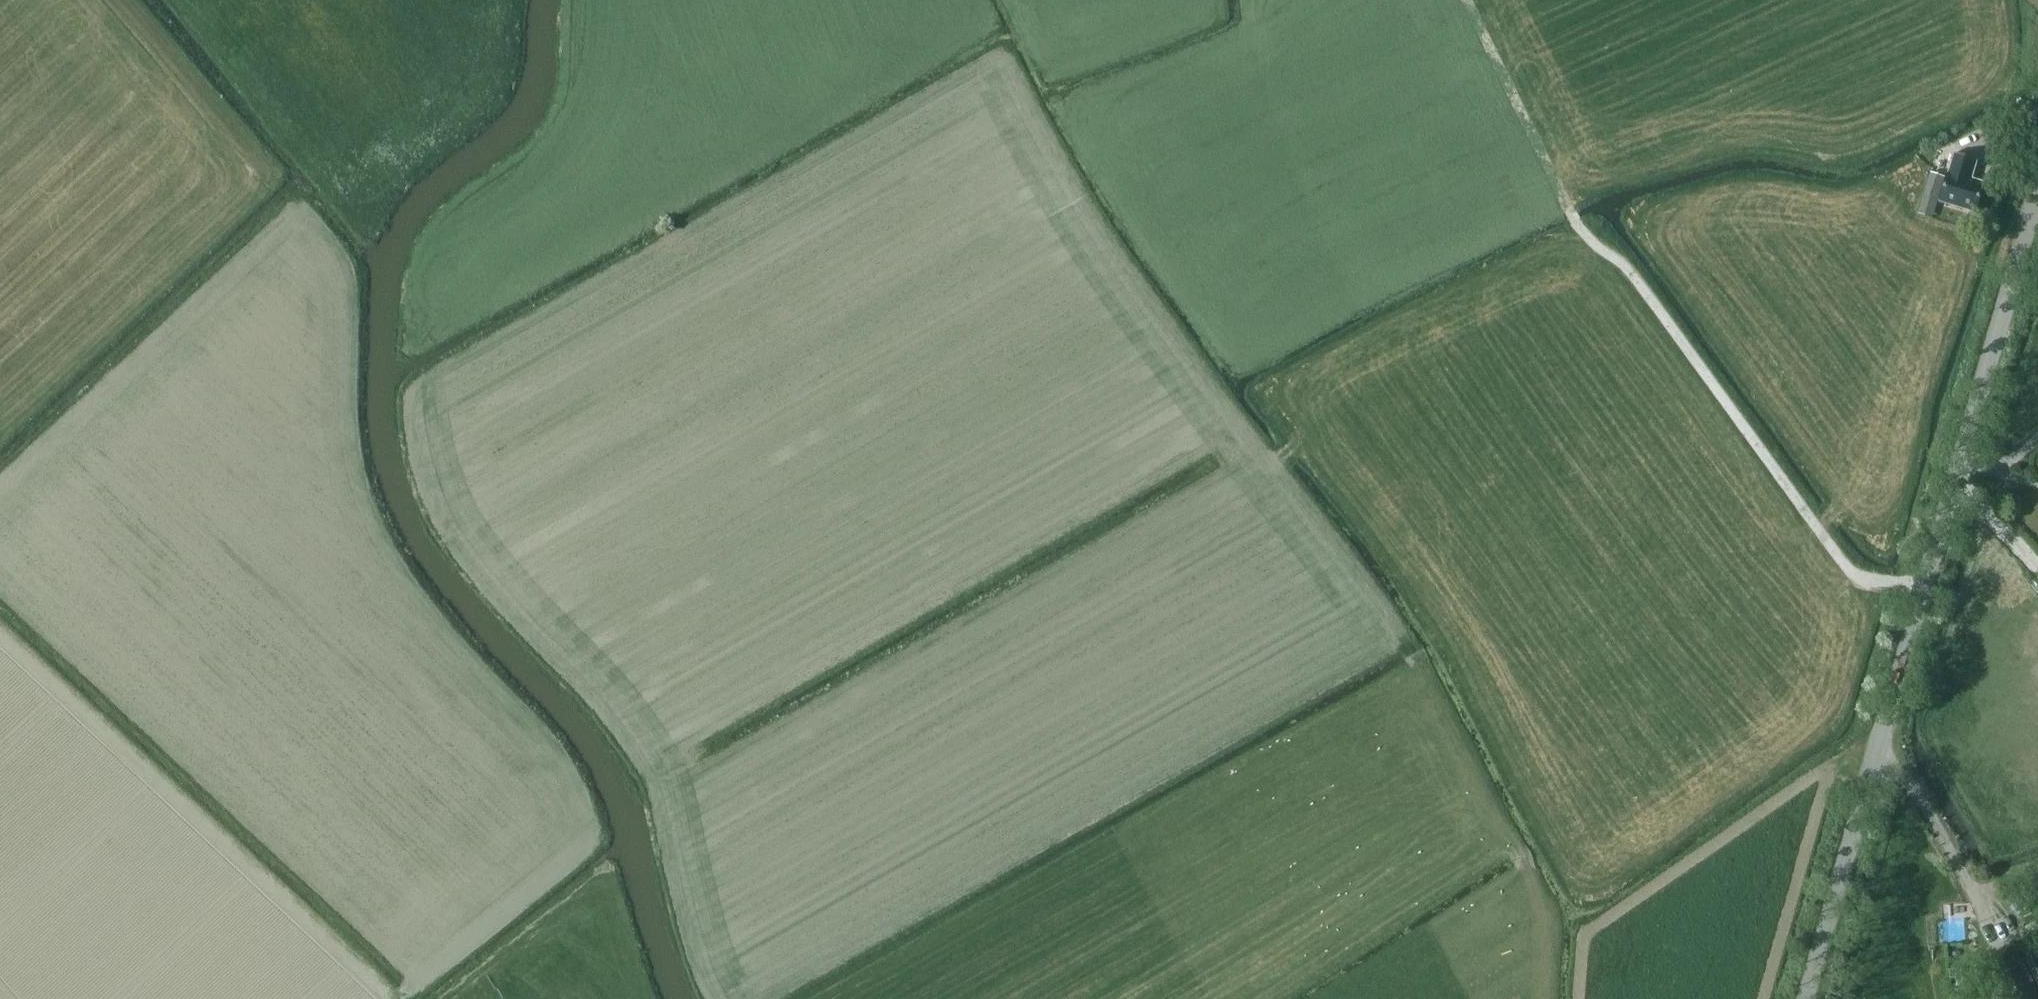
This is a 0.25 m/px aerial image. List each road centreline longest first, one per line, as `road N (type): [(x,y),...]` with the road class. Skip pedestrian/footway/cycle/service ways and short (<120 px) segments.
road 1 (tertiary): [(1805,998),(2037,175)]

